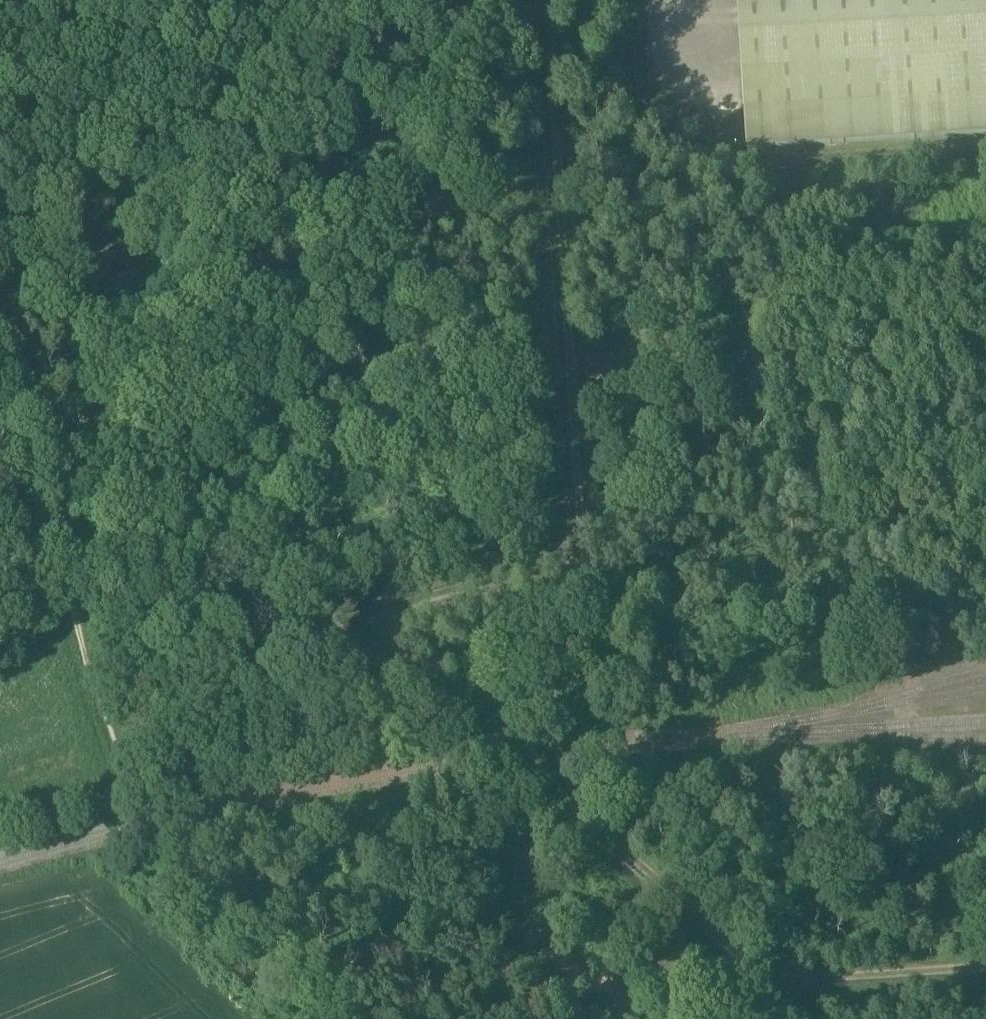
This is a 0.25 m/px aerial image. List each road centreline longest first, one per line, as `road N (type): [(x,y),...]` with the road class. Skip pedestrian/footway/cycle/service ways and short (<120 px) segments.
road 1 (track): [(122,795),(0,287)]
road 2 (track): [(319,1018),(161,883)]
road 3 (track): [(0,830),(122,795)]

